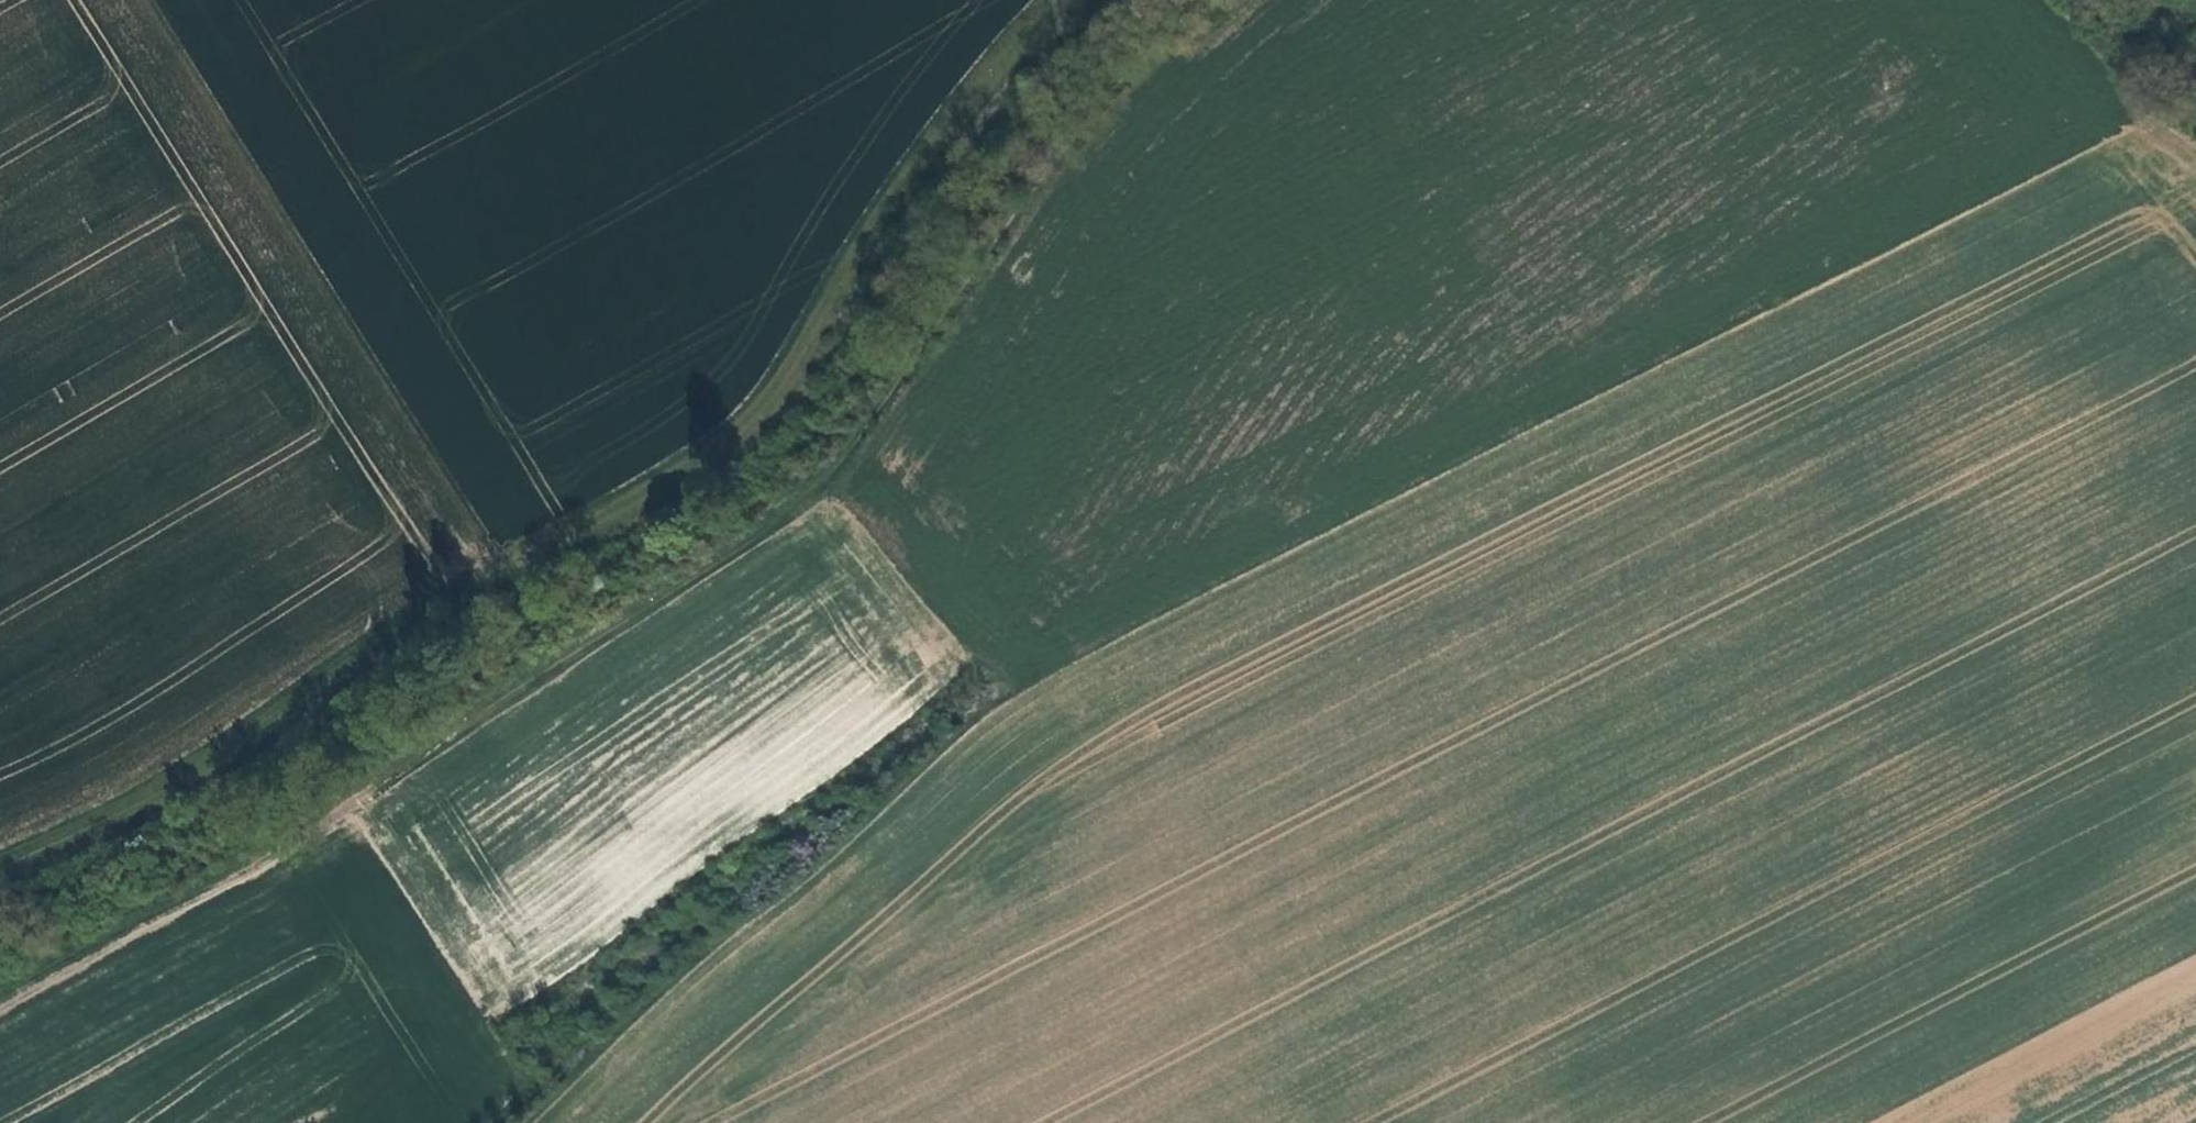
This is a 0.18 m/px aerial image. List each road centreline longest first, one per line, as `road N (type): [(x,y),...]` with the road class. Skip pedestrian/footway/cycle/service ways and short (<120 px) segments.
road 1 (track): [(1209,0),(1119,83),(832,475),(369,796),(0,1002)]

